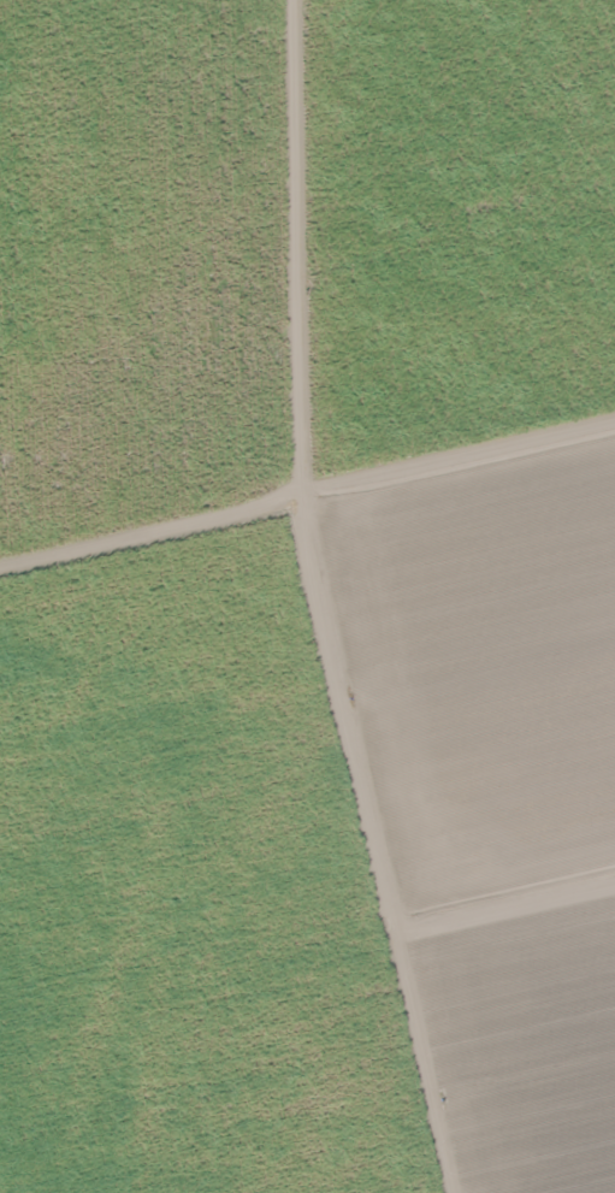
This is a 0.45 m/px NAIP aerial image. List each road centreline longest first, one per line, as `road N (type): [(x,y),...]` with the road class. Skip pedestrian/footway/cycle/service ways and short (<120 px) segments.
road 1 (track): [(289,0),(298,496),(313,603),(401,944),(453,1192)]
road 2 (track): [(614,424),(0,573)]
road 3 (track): [(614,895),(401,944)]

